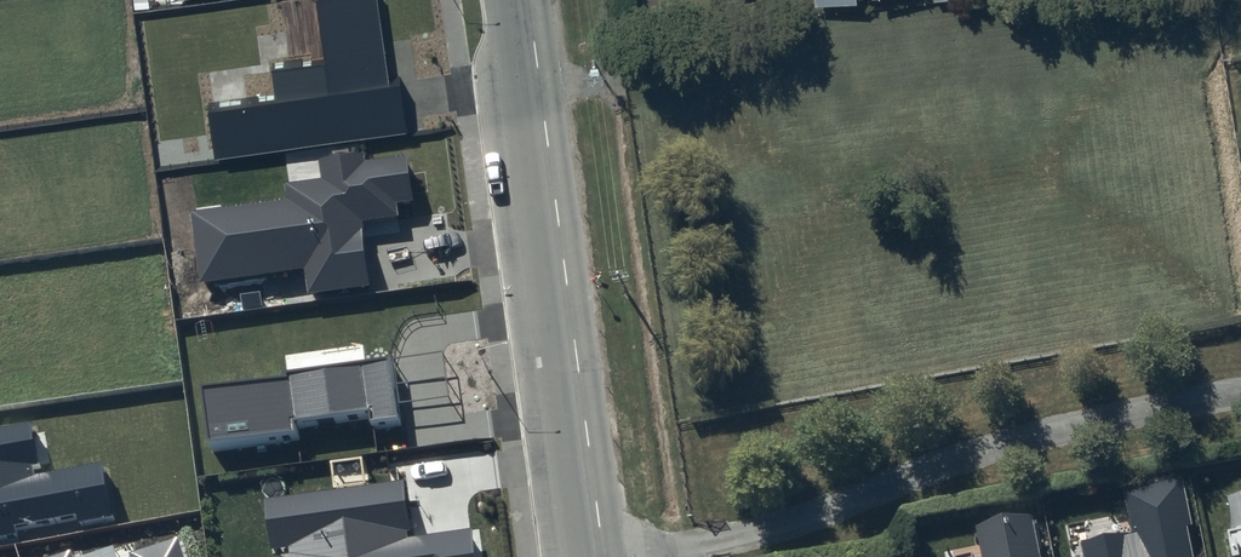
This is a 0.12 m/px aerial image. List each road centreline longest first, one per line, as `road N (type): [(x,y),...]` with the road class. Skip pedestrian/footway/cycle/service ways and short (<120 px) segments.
road 1 (unclassified): [(611,556),(535,0)]

